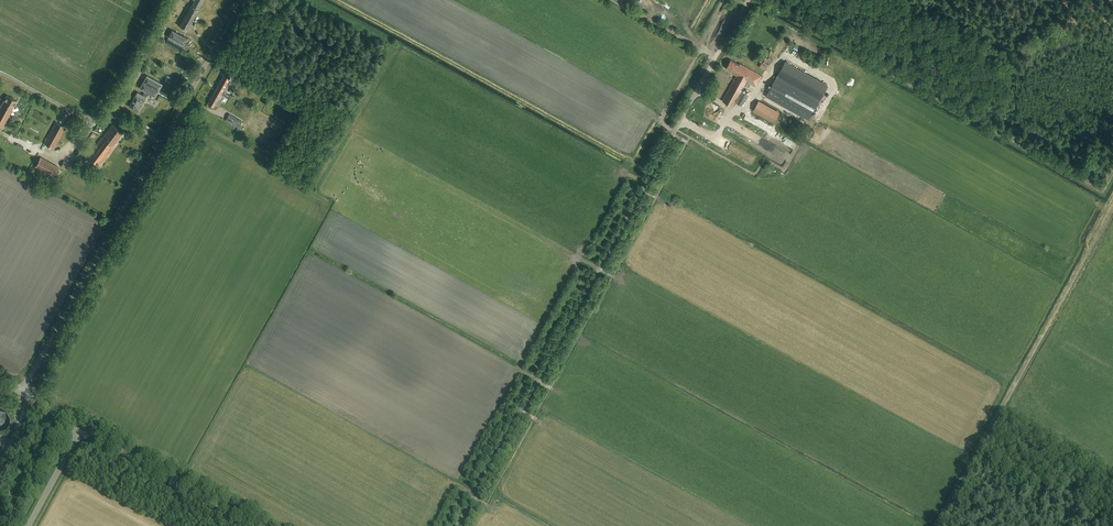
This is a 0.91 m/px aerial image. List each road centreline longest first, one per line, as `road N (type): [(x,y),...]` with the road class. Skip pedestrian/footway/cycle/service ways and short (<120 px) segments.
road 1 (unclassified): [(457,525),(719,51)]
road 2 (track): [(761,0),(1095,190),(1112,172)]
road 3 (track): [(937,525),(1112,203)]
road 4 (unclassified): [(20,393),(163,142)]
road 5 (unclassified): [(258,525),(81,428)]
road 6 (unclassified): [(163,142),(114,118),(78,115),(2,73)]
road 7 (unclassified): [(163,142),(243,0)]
road 8 (track): [(725,0),(660,123),(675,131)]

